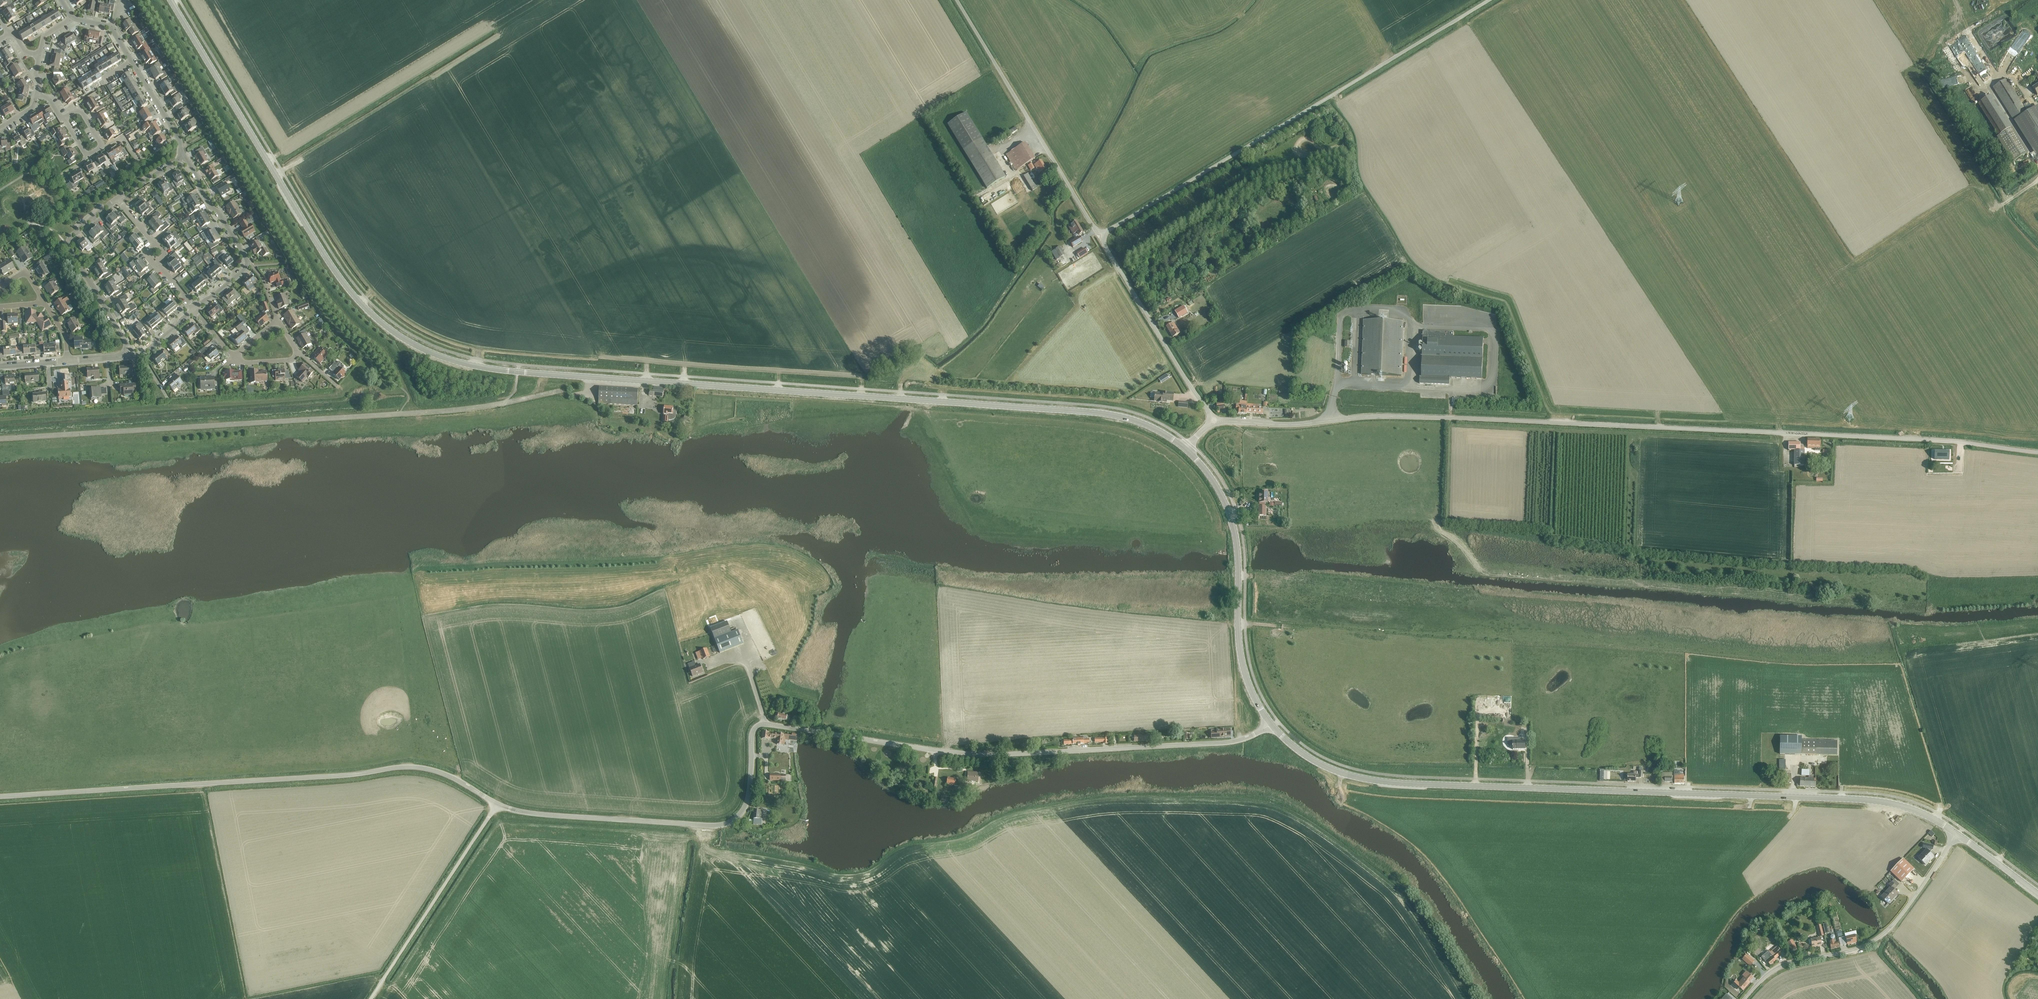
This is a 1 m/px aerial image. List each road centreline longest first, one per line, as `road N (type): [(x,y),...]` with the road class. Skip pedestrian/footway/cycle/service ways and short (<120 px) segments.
road 1 (secondary): [(1185,449),(1138,421),(1097,413),(518,371),(434,354),(370,313),(329,264),(170,0)]
road 2 (unclassified): [(497,804),(551,815),(724,825),(746,806),(752,732),(762,724),(982,755),(1226,743),(1272,725)]
road 3 (unclassified): [(1214,420),(1500,420),(2037,452)]
road 4 (secondary): [(1957,834),(1913,809),(1865,800),(1377,781),(1311,759),(1272,725)]
road 5 (unclassified): [(497,804),(415,767),(0,797)]
road 6 (unclassified): [(1099,236),(1489,0)]
road 7 (secondary): [(1272,725),(1240,653),(1232,522),(1212,478),(1185,449)]
road 8 (unclassified): [(1744,998),(1780,966),(1855,949),(1885,932),(1957,834)]
road 9 (unclassified): [(1099,236),(957,0)]
road 10 (unclassified): [(370,998),(497,804)]
road 11 (unclassified): [(1214,420),(1099,236)]
road 12 (residential): [(118,198),(67,242),(124,339),(125,356)]
road 13 (residential): [(193,309),(155,262),(164,255),(118,198)]
road 14 (residential): [(247,259),(182,157)]

